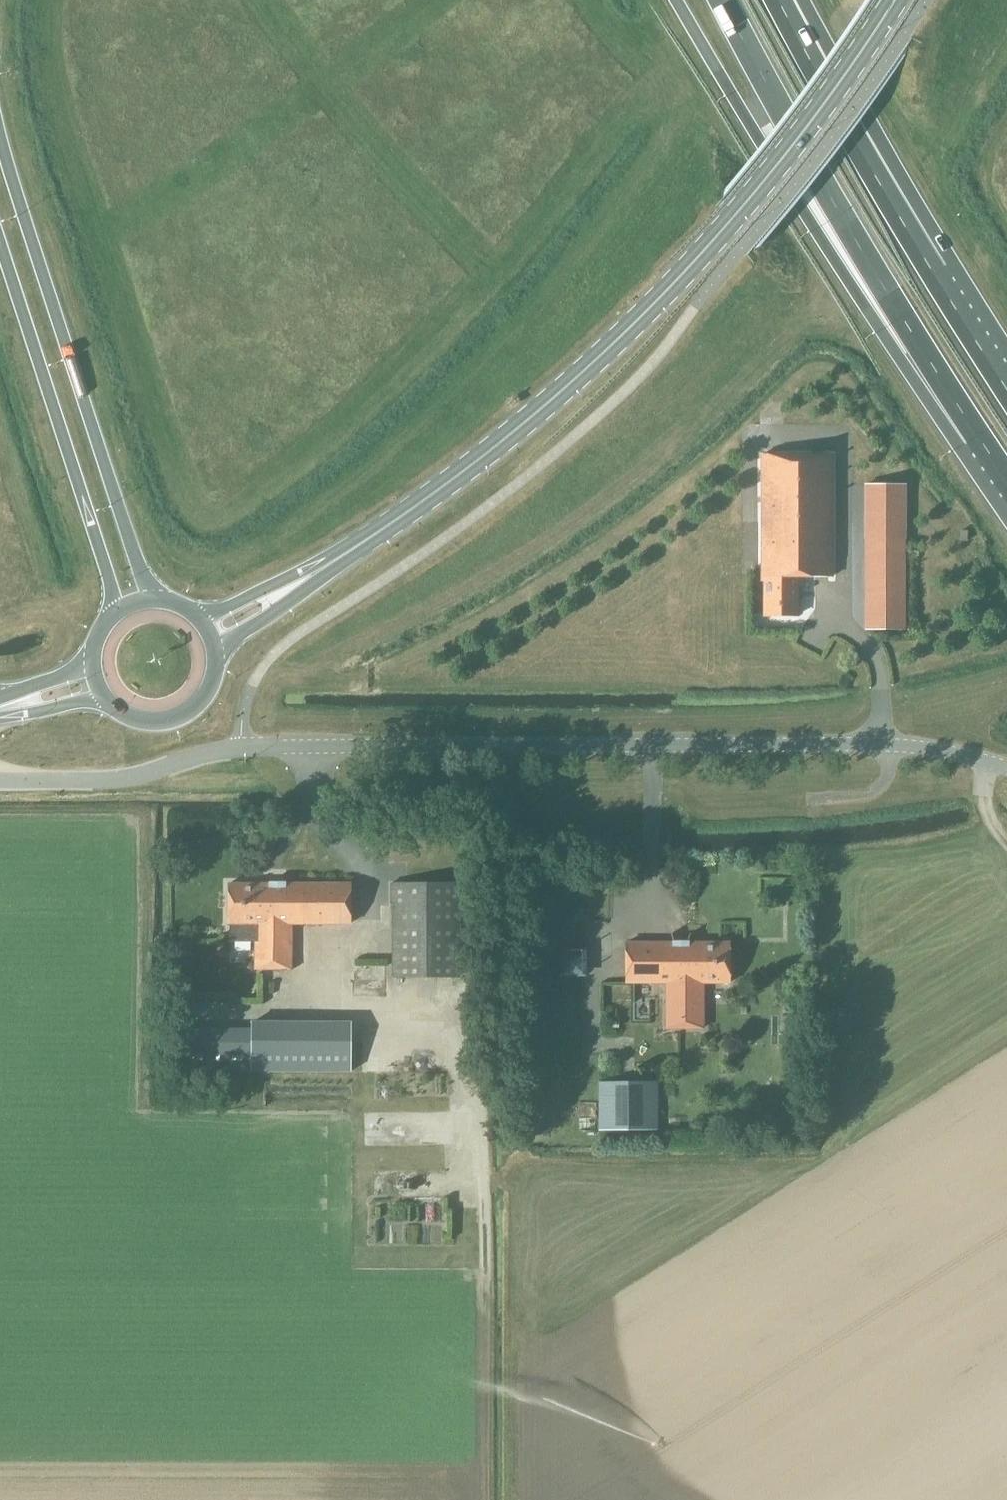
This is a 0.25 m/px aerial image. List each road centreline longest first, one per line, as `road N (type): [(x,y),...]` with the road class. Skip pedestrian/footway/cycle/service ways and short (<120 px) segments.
road 1 (unclassified): [(0,780),(131,777),(213,751),(279,747),(879,744),(1006,769)]
road 2 (secondary): [(321,569),(476,460),(631,325),(769,175),(893,0)]
road 3 (trunk): [(676,0),(818,235),(981,438)]
road 4 (trunk): [(722,0),(820,182),(981,438)]
road 5 (trunk): [(164,600),(137,561),(0,138)]
road 6 (trunk): [(0,243),(104,563),(110,617)]
road 7 (trunk): [(935,275),(779,0)]
road 8 (trunk): [(935,275),(868,121),(803,0)]
road 9 (secondary): [(108,700),(143,720),(182,714),(205,694),(215,655)]
road 10 (secondary): [(215,655),(317,581),(321,569)]
road 11 (secondary): [(321,569),(194,614)]
road 12 (trunk): [(1006,388),(935,275)]

